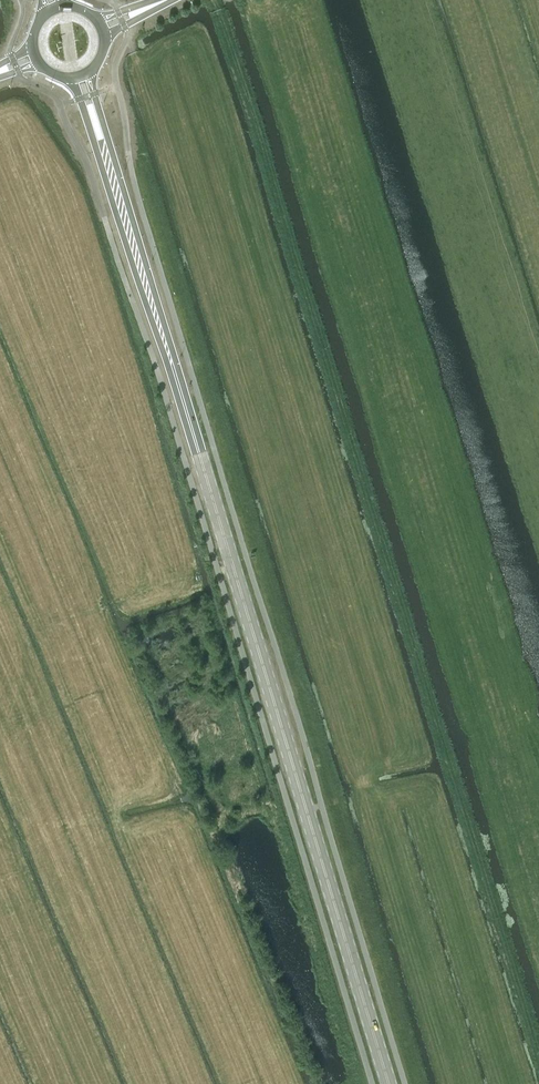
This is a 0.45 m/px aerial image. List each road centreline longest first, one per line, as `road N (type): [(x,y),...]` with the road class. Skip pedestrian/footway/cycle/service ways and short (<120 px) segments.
road 1 (primary): [(390,1083),(185,407)]
road 2 (primary): [(69,78),(185,407)]
road 3 (primary): [(185,407),(89,72)]

